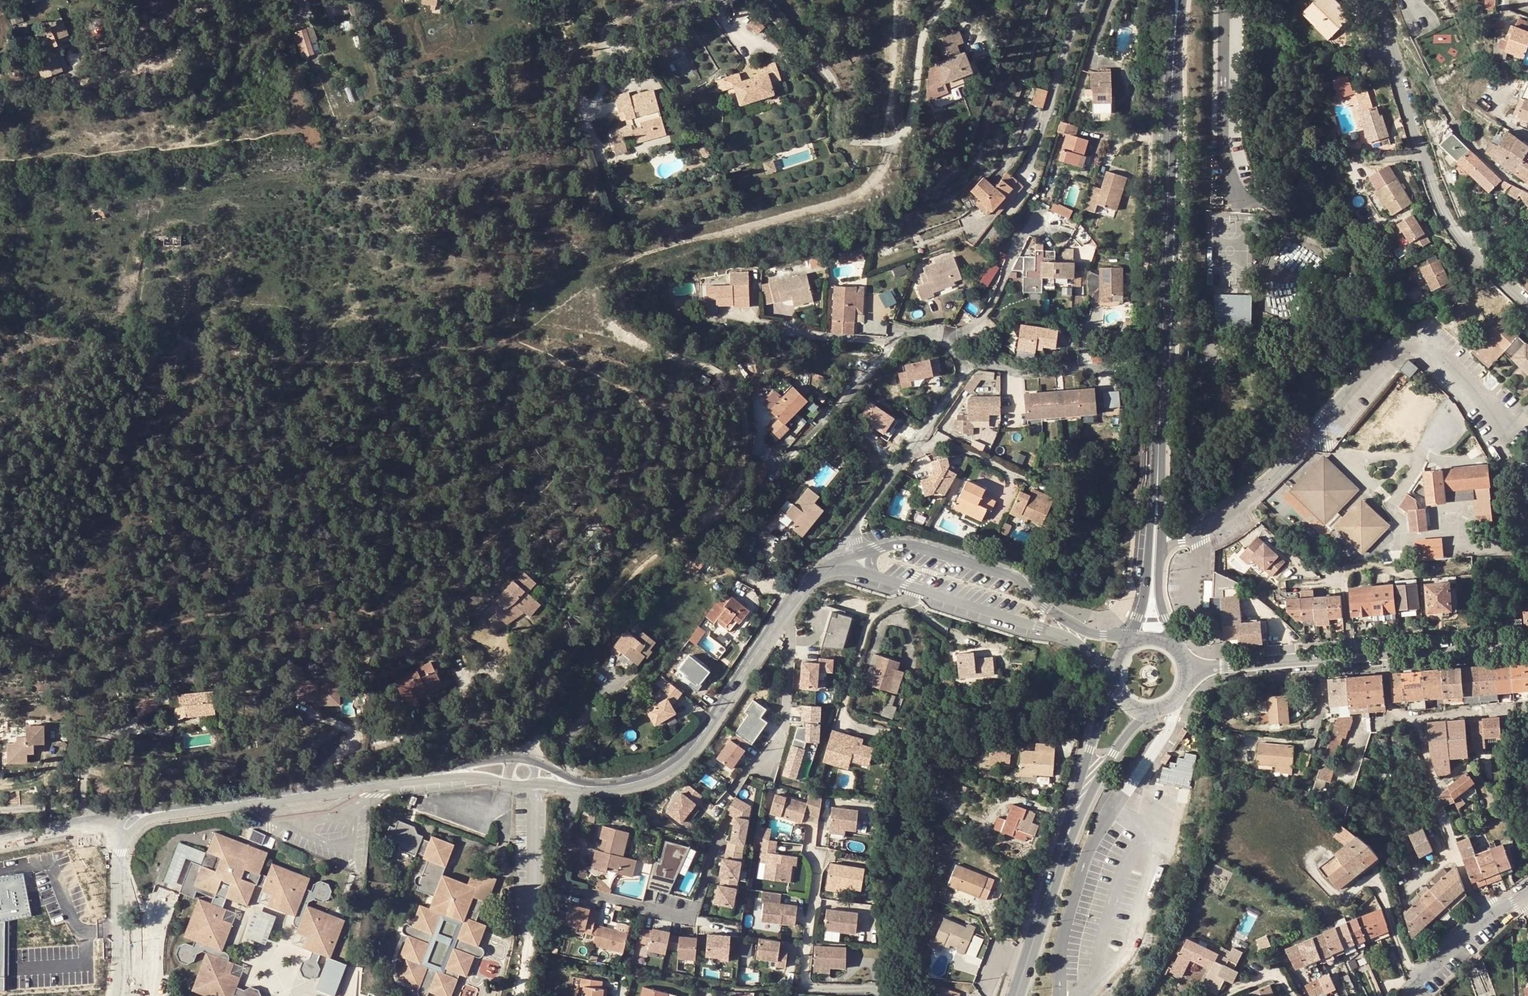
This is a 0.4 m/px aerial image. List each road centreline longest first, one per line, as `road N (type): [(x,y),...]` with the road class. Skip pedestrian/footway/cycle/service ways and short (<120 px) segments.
road 1 (unclassified): [(948,0),(923,36),(909,127),(883,142),(839,130),(836,83),(826,70),(809,57),(758,44),(708,4),(672,1),(619,19)]
road 2 (unclassified): [(1182,534),(1265,485),(1379,361),(1408,341),(1424,340),(1517,427)]
road 3 (tertiary): [(1174,45),(1158,482)]
road 4 (residential): [(1527,305),(1448,216),(1376,0)]
road 5 (residential): [(1188,682),(1214,667),(1527,645)]
road 6 (residential): [(575,788),(558,878),(569,891),(685,916),(721,833)]
road 7 (tertiary): [(1131,643),(1077,627),(1008,575),(914,545),(880,548)]
road 8 (tertiary): [(436,776),(165,812)]
road 9 (residential): [(232,0),(189,16),(170,57),(153,67),(0,94)]
road 10 (tertiary): [(878,577),(1076,641),(1114,678)]
road 11 (tertiary): [(781,618),(682,758),(652,777),(611,785)]
road 12 (residential): [(883,995),(806,982),(818,870),(812,818)]
road 13 (residential): [(1397,718),(1419,724),(1456,854),(1470,891),(1491,914)]
road 14 (residential): [(962,368),(936,336),(884,342),(759,322)]
road 15 (residential): [(781,618),(792,634),(783,732),(732,793)]
road 16 (tertiary): [(1074,818),(1015,995)]
road 17 (tertiary): [(1158,482),(1131,643)]
road 18 (unclassified): [(118,839),(116,995)]
road 19 (residential): [(962,368),(1027,375),(1114,366)]
road 20 (tertiary): [(1114,678),(1074,818)]
road 21 (tertiary): [(1074,818),(1149,712)]
road 22 (residential): [(1026,478),(945,439),(912,446)]

